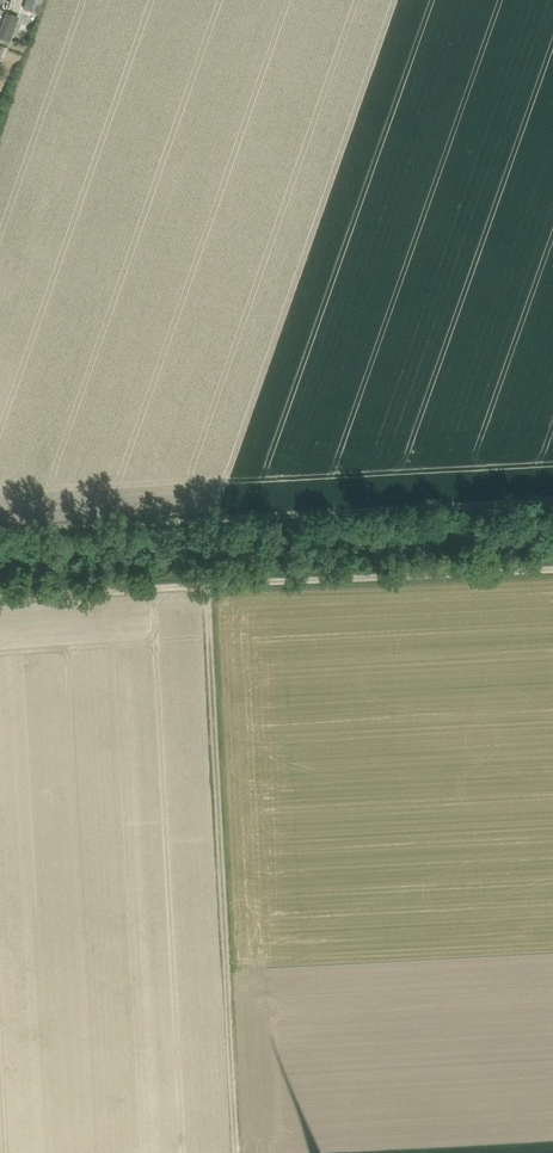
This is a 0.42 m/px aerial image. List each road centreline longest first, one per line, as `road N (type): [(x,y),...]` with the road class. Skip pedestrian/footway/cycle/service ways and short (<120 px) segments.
road 1 (track): [(206,586),(237,1152)]
road 2 (track): [(0,601),(552,569)]
road 3 (track): [(0,531),(552,502)]

